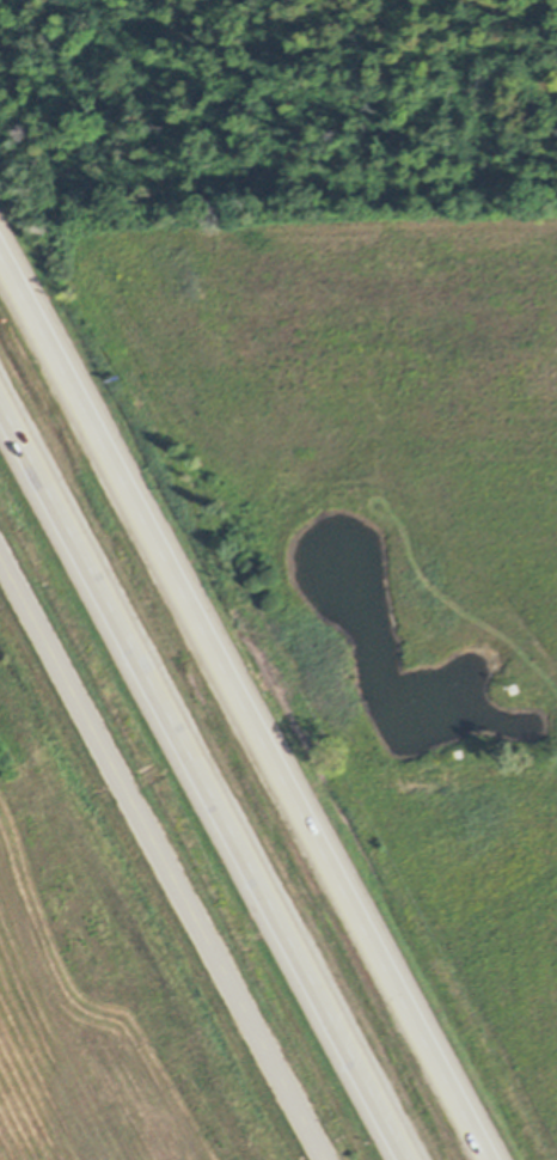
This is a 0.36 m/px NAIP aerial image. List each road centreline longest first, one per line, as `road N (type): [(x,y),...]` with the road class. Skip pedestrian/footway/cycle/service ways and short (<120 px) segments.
road 1 (motorway): [(488,1159),(0,250)]
road 2 (motorway): [(0,400),(408,1159)]
road 3 (residential): [(0,571),(323,1159)]

